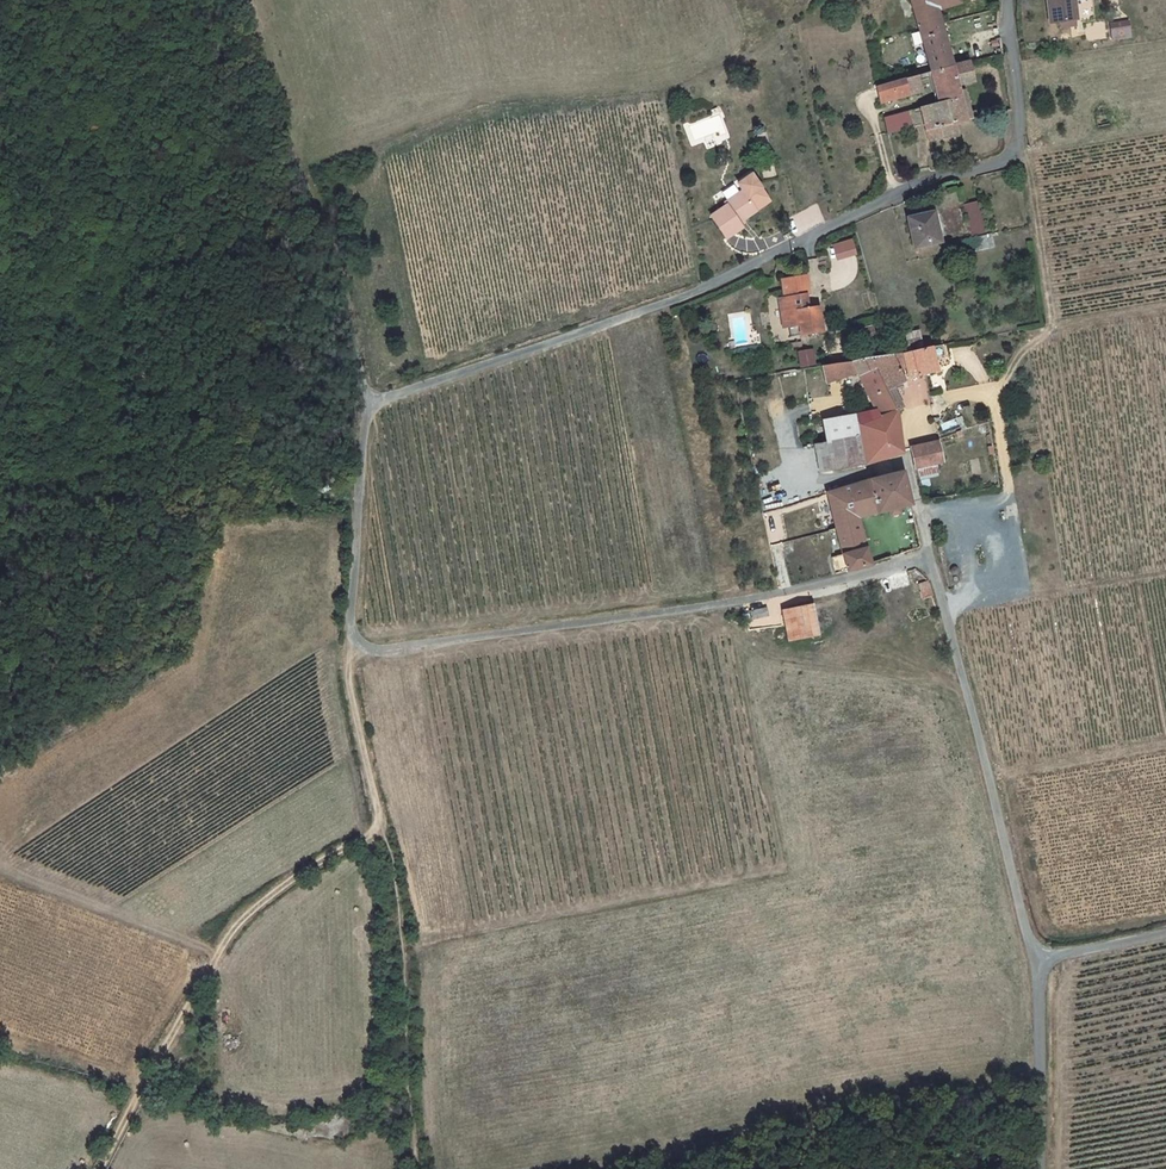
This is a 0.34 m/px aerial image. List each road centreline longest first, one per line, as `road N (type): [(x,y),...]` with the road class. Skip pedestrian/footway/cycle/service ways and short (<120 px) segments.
road 1 (track): [(1039,1168),(1037,960),(930,553),(766,600),(353,649),(368,396),(334,261),(240,0)]
road 2 (residential): [(368,396),(692,294),(940,178),(1005,165),(1022,137),(1006,0)]
road 3 (track): [(376,836),(230,931),(101,1168)]
road 4 (track): [(930,553),(921,510),(1004,496),(1010,484),(994,399),(1022,351),(1053,330),(1165,310)]
road 5 (unclassified): [(1165,933),(1037,960)]

